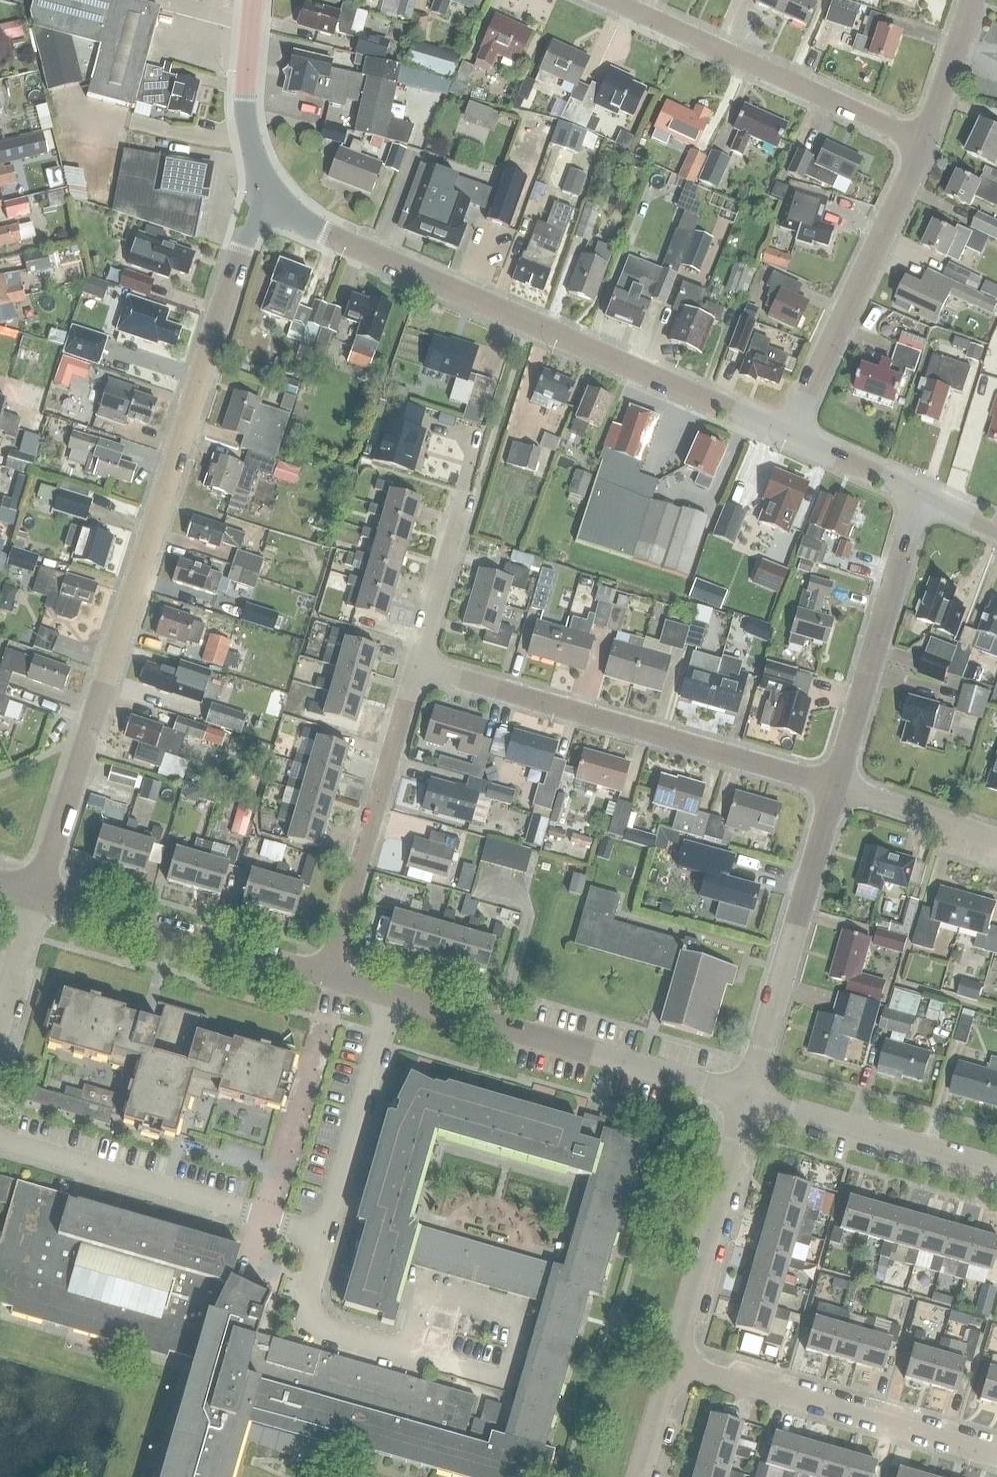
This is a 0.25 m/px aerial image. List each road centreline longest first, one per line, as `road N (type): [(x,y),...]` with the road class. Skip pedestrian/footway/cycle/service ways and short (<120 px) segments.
road 1 (residential): [(40,890),(245,232),(276,194)]
road 2 (residential): [(788,437),(369,258),(305,225),(276,194)]
road 3 (residential): [(834,786),(420,667)]
road 4 (residential): [(748,1097),(399,997)]
road 5 (residential): [(923,145),(605,0)]
road 6 (residential): [(0,1140),(329,1234)]
road 7 (residential): [(996,1457),(672,1362)]
road 8 (residential): [(333,979),(420,667)]
road 9 (residential): [(748,1097),(834,786)]
road 10 (residential): [(788,437),(923,145)]
road 11 (residential): [(333,979),(40,890)]
road 12 (residential): [(834,786),(919,497)]
road 13 (residential): [(672,1362),(748,1097)]
road 14 (residential): [(996,1169),(748,1097)]
road 15 (residential): [(329,1234),(399,997)]
road 16 (residential): [(410,1351),(499,1377),(515,1319),(427,1293)]
road 17 (residential): [(420,667),(482,459)]
road 18 (residential): [(276,194),(253,146),(246,76),(254,0)]
road 19 (residential): [(329,1234),(305,1321),(410,1351)]
road 20 (residential): [(996,841),(834,786)]
road 21 (residential): [(923,145),(972,0)]
road 22 (residential): [(919,497),(788,437)]
road 23 (residential): [(40,890),(0,1024)]

